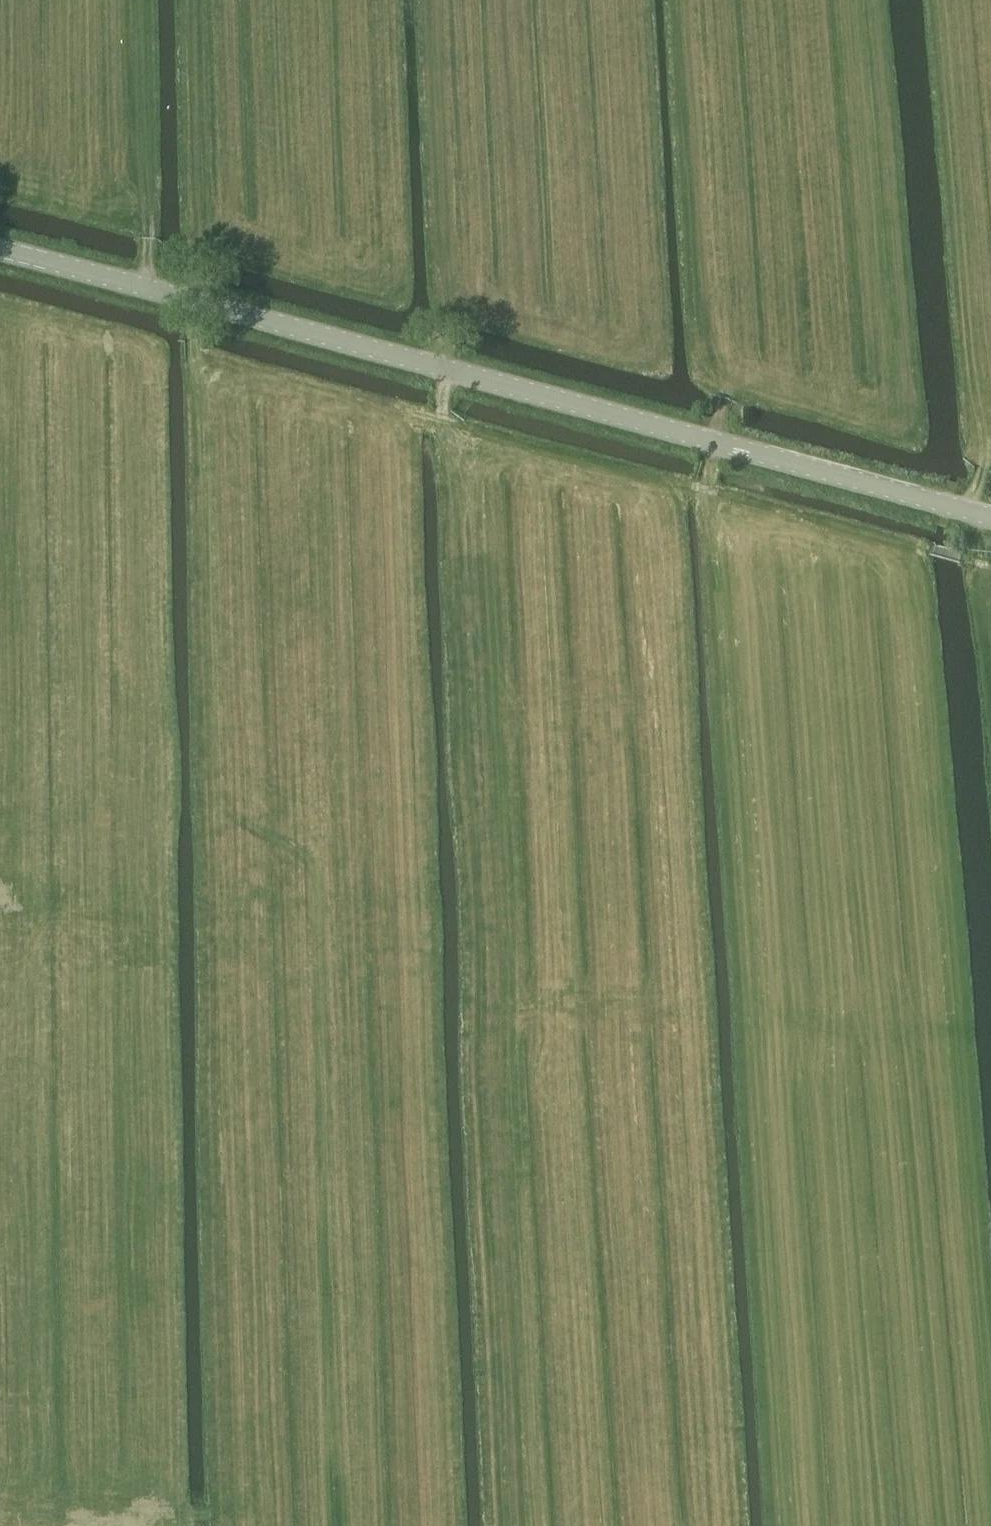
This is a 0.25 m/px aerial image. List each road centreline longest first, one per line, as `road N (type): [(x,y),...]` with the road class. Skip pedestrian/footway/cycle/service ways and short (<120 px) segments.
road 1 (unclassified): [(990,519),(0,254)]

